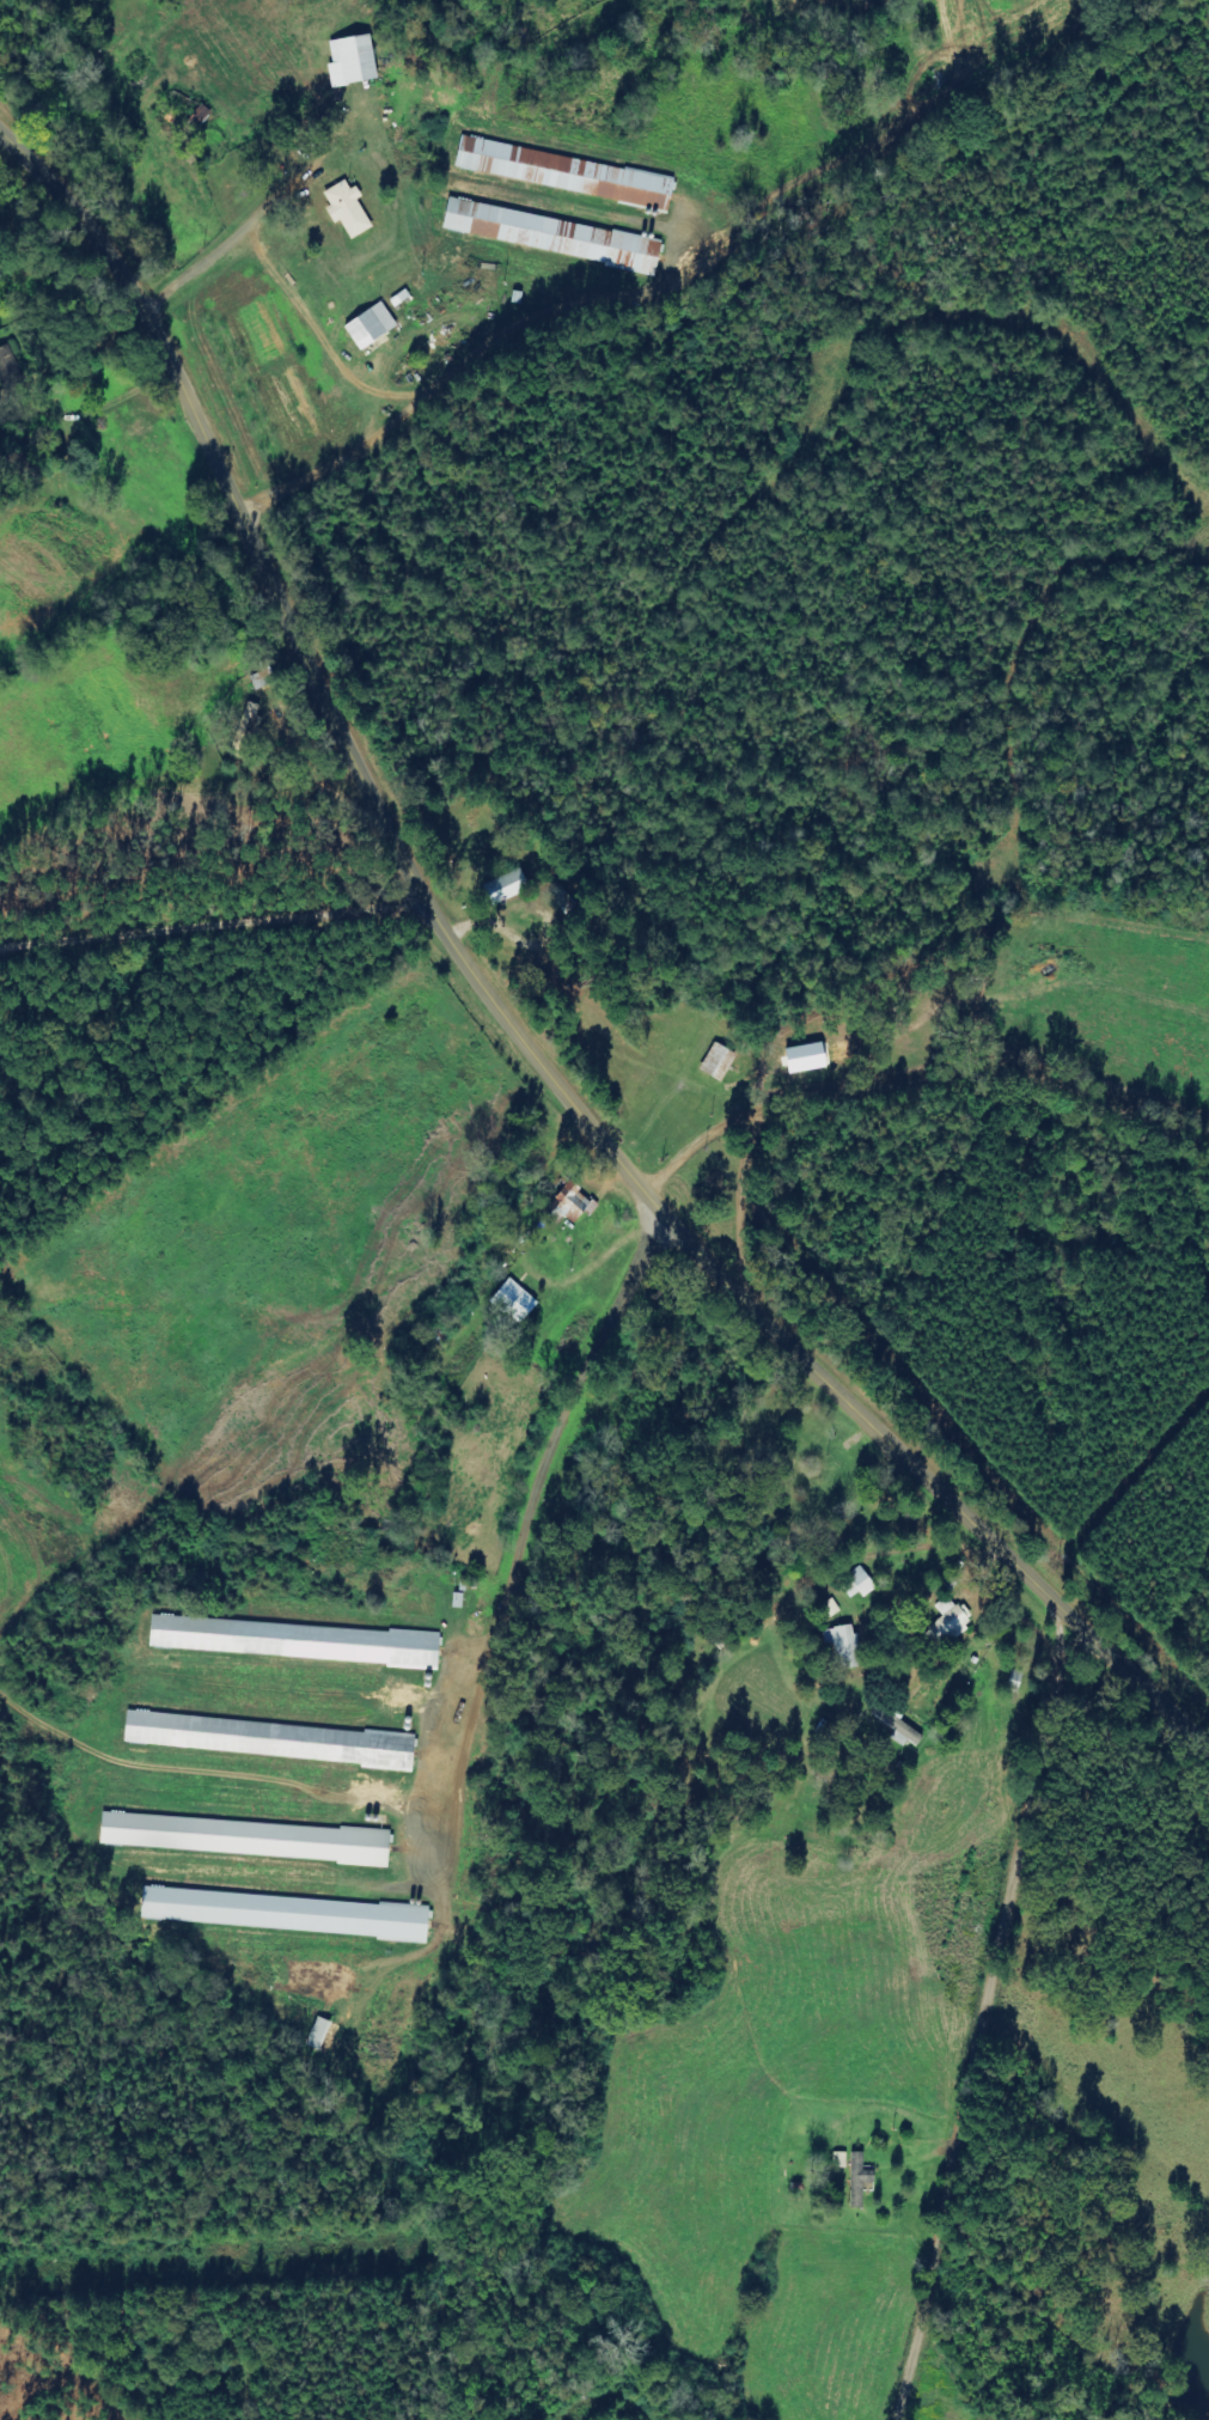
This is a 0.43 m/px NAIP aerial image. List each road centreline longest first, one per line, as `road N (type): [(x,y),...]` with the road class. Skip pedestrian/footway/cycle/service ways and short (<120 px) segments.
road 1 (tertiary): [(0,132),(83,219),(129,292),(399,858),(440,931),(527,1053),(758,1317),(1208,1750)]
road 2 (residential): [(904,2419),(1057,1714),(1087,1672),(1087,1633)]
road 3 (residential): [(1208,1113),(1063,1066),(807,1126),(646,1194)]

